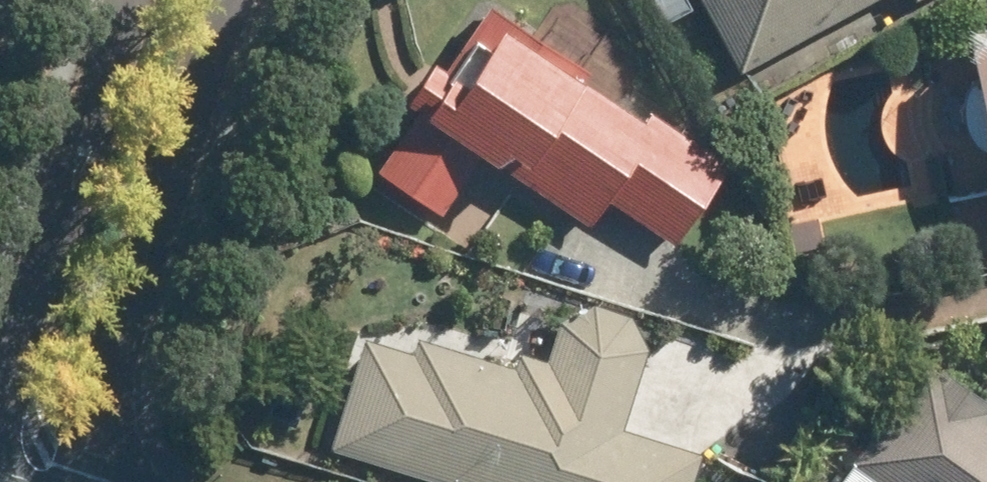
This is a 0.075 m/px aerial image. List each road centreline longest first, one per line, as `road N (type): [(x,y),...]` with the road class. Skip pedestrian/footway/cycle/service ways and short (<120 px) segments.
road 1 (residential): [(234,0),(120,481)]
road 2 (residential): [(0,351),(125,0)]

